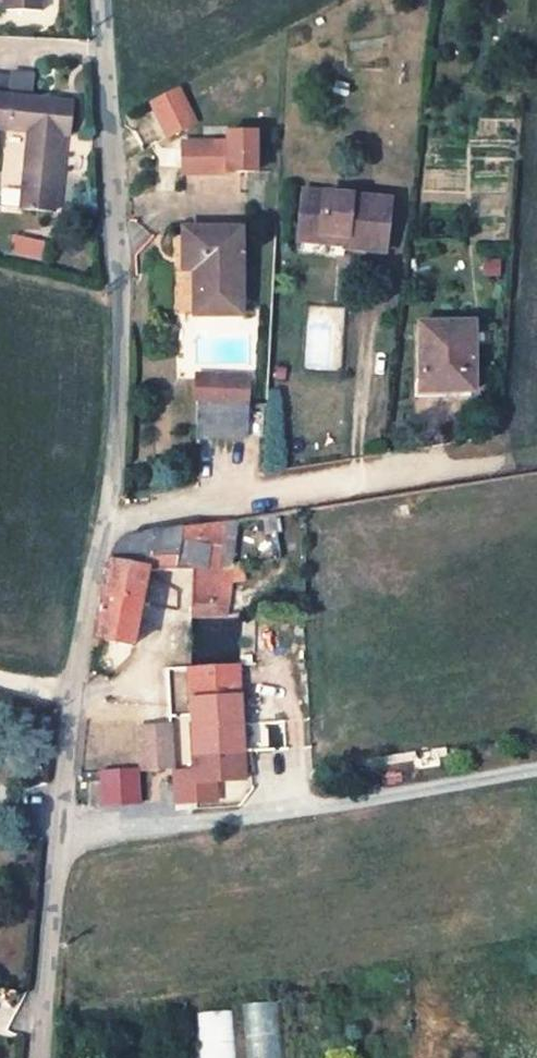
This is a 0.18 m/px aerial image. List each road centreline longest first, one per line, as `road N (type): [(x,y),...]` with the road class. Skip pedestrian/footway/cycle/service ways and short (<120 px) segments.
road 1 (unclassified): [(39,1057),(52,866),(111,419),(103,0)]

